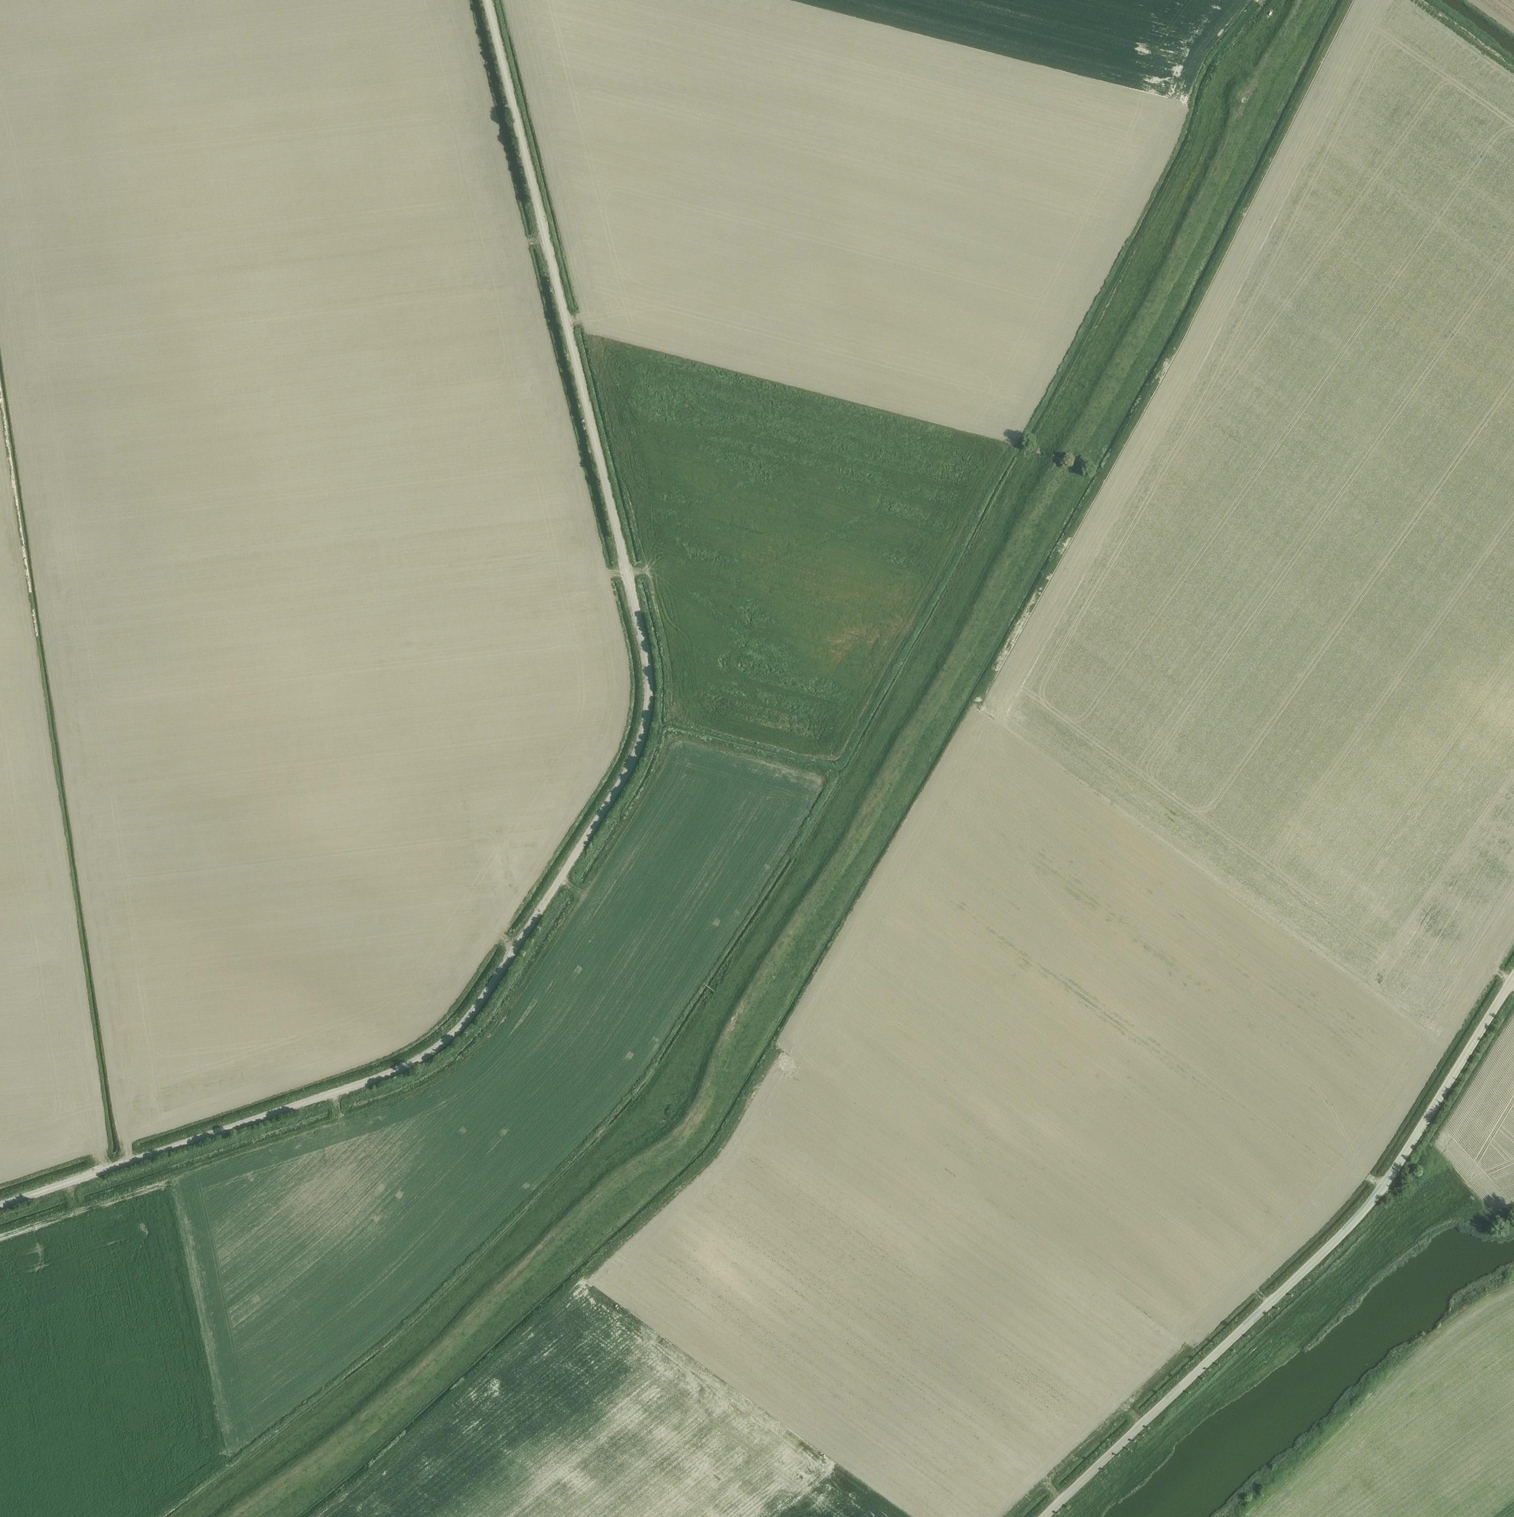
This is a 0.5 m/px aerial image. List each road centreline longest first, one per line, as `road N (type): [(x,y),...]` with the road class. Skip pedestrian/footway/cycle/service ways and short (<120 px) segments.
road 1 (unclassified): [(0,1209),(411,1071),(440,1054),(469,1023),(640,757),(652,715),(651,662),(487,0)]
road 2 (unclassified): [(1044,1516),(1357,1218),(1513,974)]

